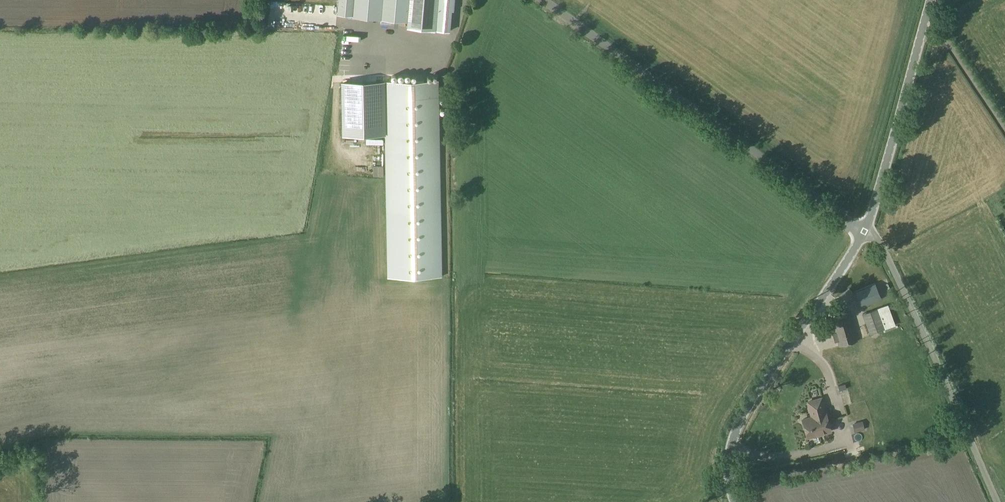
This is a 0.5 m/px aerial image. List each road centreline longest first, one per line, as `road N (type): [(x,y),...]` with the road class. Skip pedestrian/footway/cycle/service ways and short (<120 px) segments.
road 1 (unclassified): [(864,234),(536,0)]
road 2 (tertiary): [(734,501),(729,451),(746,408),(864,234)]
road 3 (residential): [(993,501),(881,245),(864,234)]
road 4 (tertiary): [(864,234),(930,0)]

